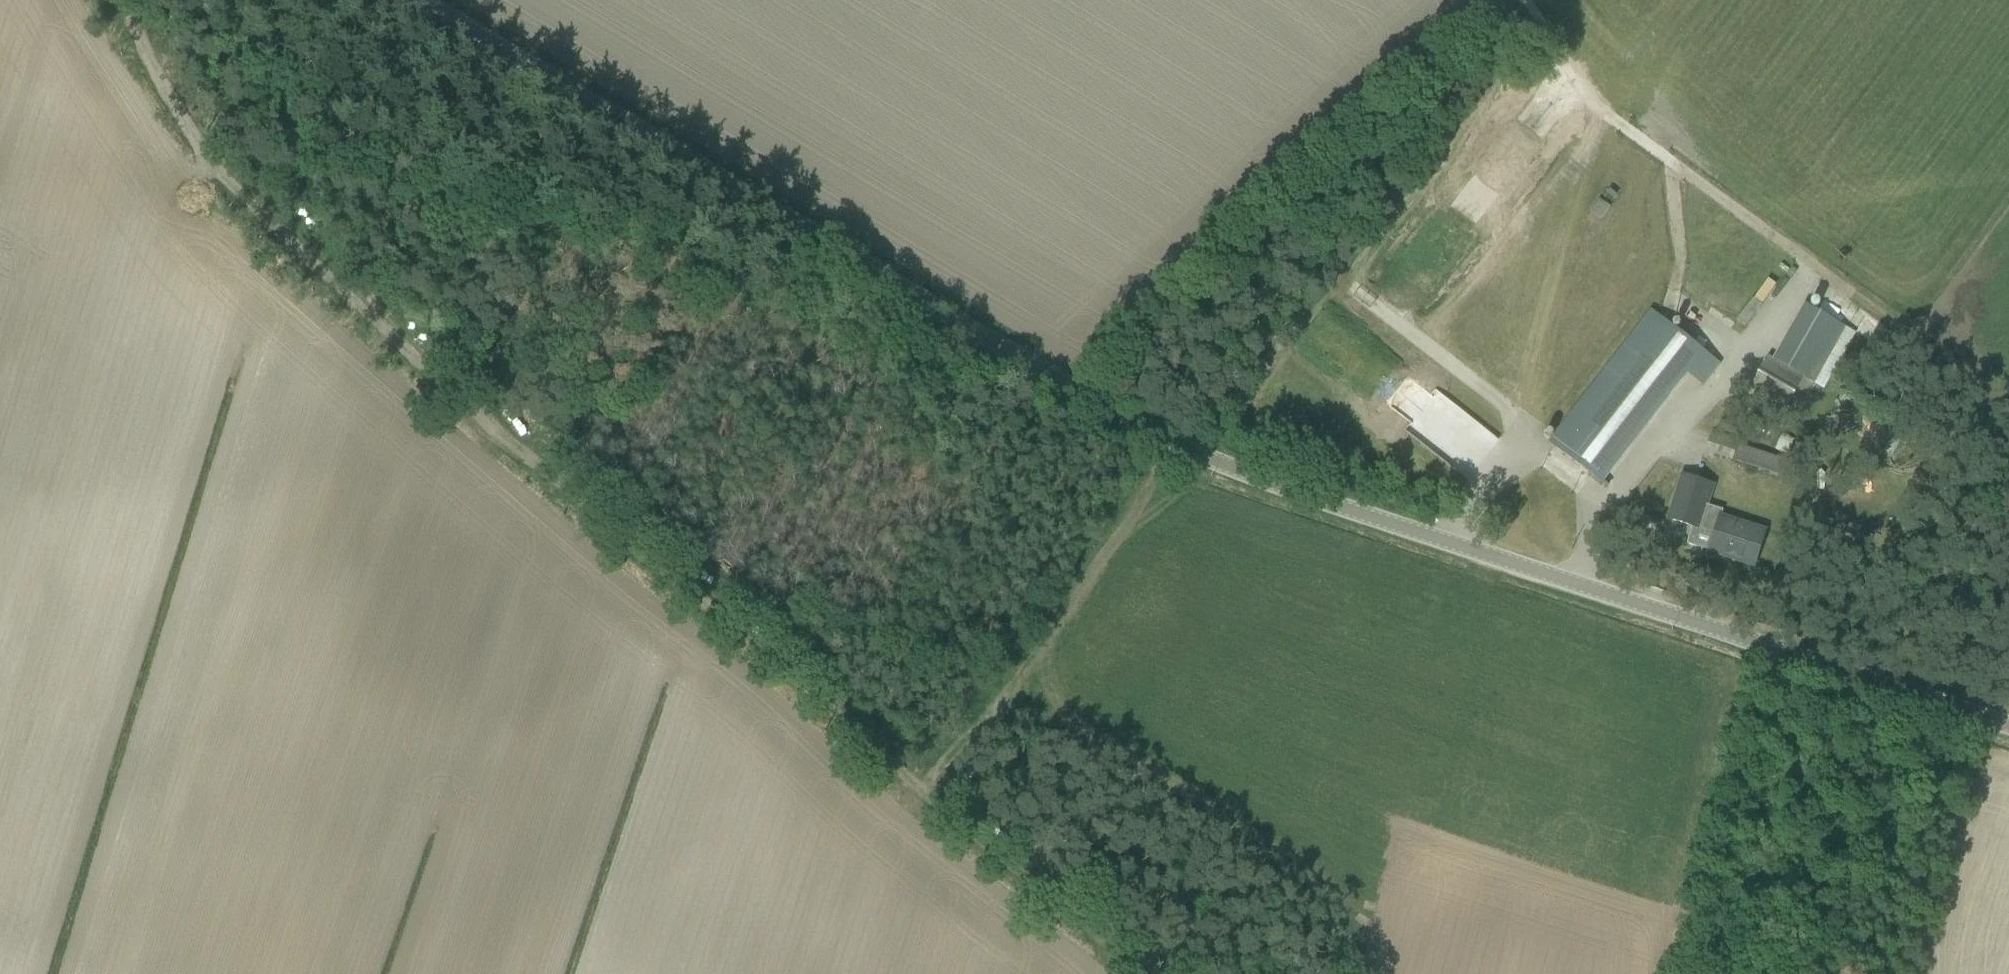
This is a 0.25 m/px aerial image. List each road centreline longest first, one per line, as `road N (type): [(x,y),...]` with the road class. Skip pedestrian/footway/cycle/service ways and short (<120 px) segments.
road 1 (tertiary): [(2008,716),(1200,457),(421,0)]

